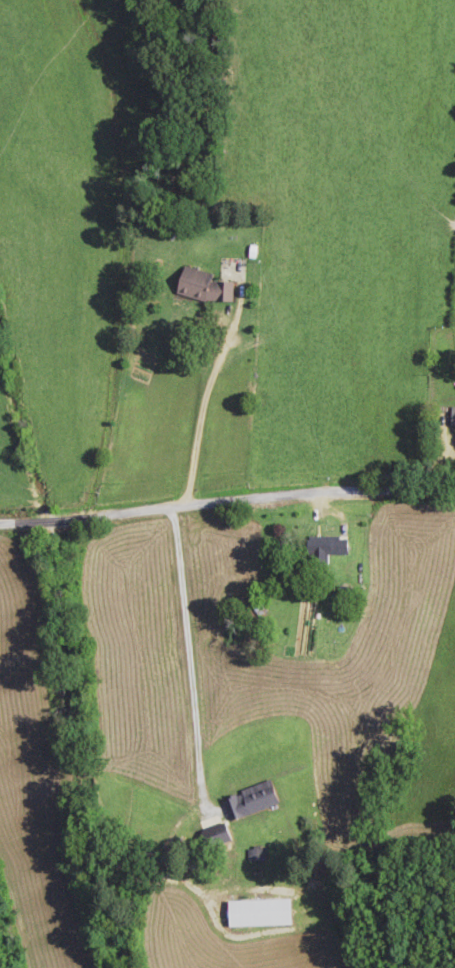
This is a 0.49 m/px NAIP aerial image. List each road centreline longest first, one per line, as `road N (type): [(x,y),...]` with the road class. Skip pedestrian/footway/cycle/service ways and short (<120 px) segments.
road 1 (residential): [(454,508),(0,530)]

